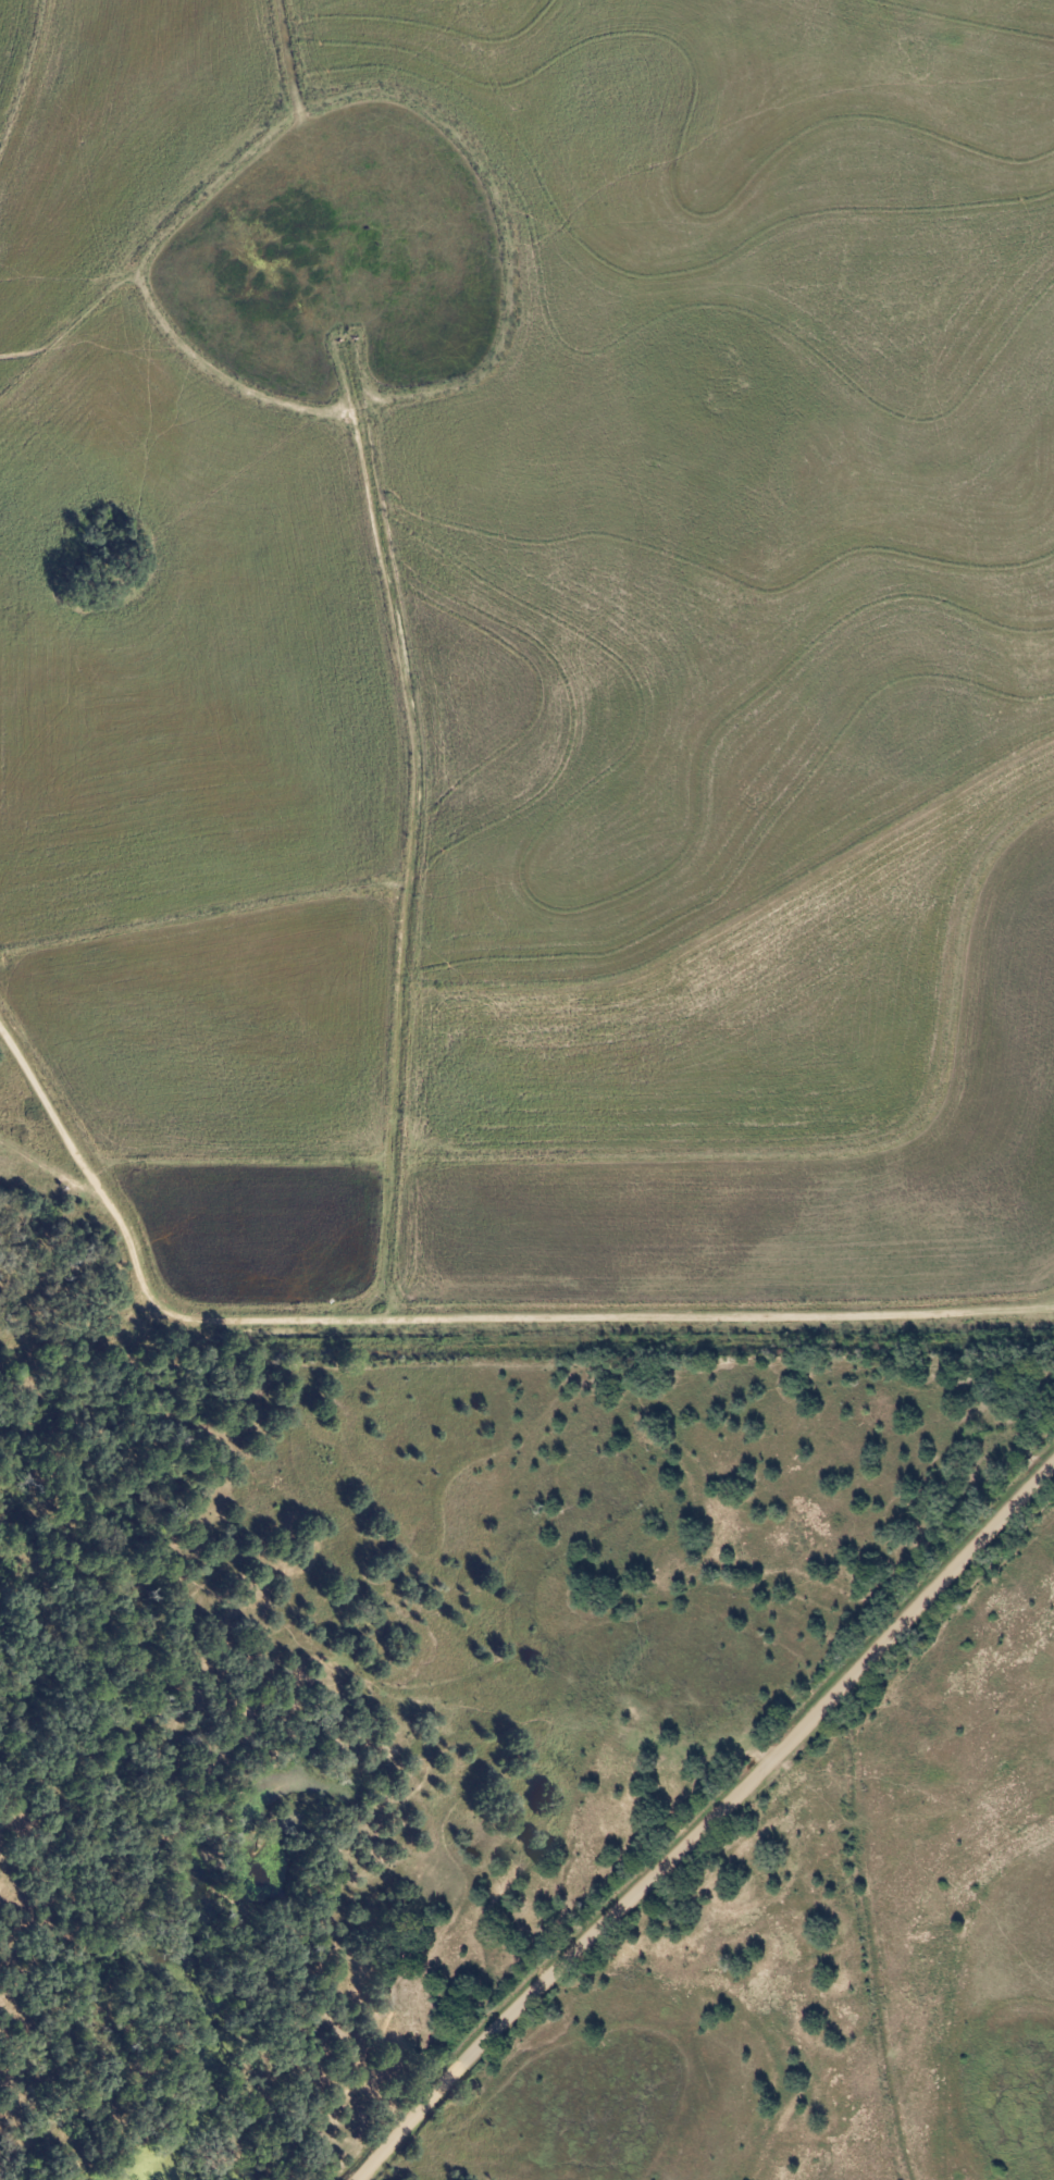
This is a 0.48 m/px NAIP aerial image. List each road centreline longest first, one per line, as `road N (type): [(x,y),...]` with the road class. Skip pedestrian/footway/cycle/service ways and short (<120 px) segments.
road 1 (residential): [(360,2179),(581,1948),(782,1759),(1053,1465)]

